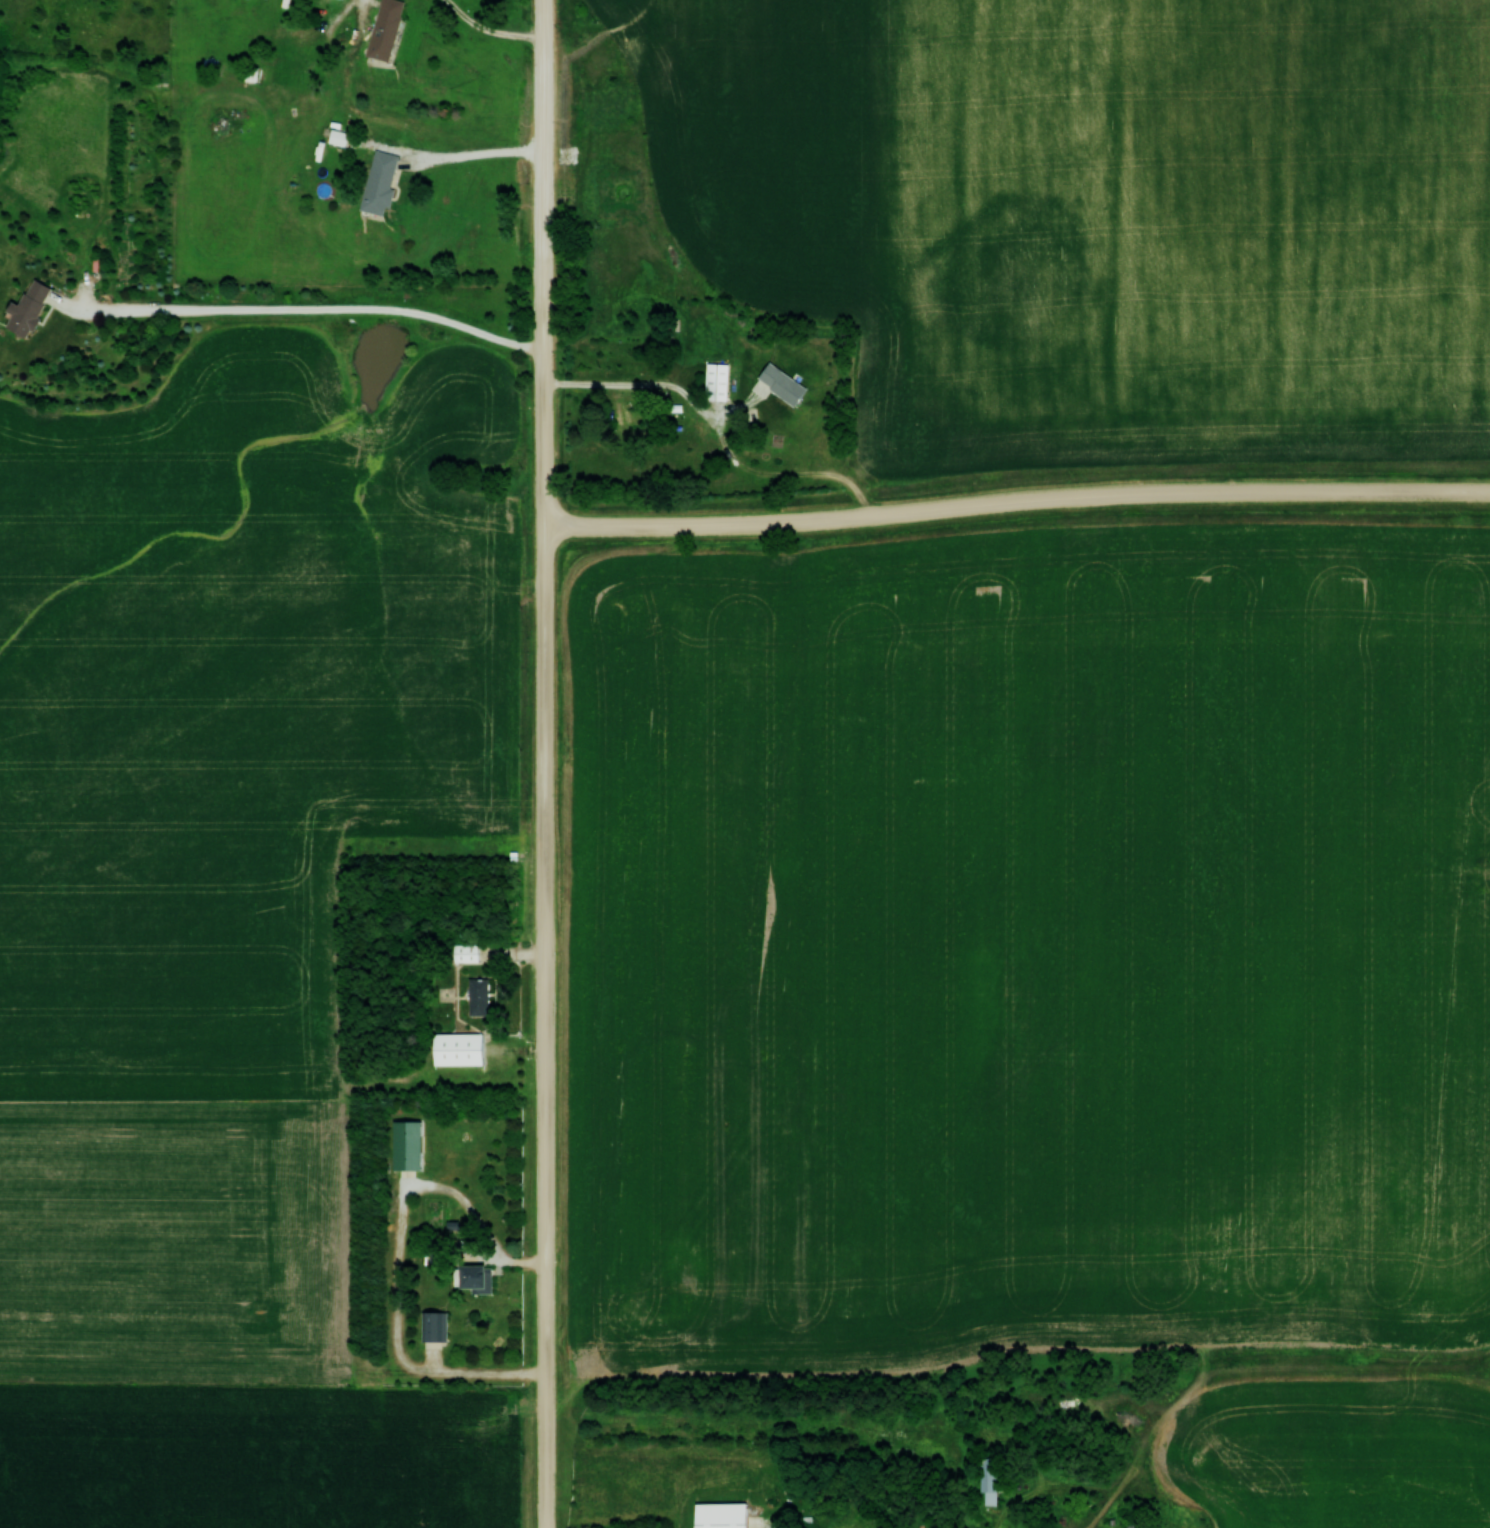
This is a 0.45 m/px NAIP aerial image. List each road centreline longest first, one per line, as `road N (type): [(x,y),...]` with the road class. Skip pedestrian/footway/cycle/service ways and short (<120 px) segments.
road 1 (tertiary): [(543,0),(546,1527)]
road 2 (residential): [(545,526),(755,527),(1103,492),(1489,492)]

